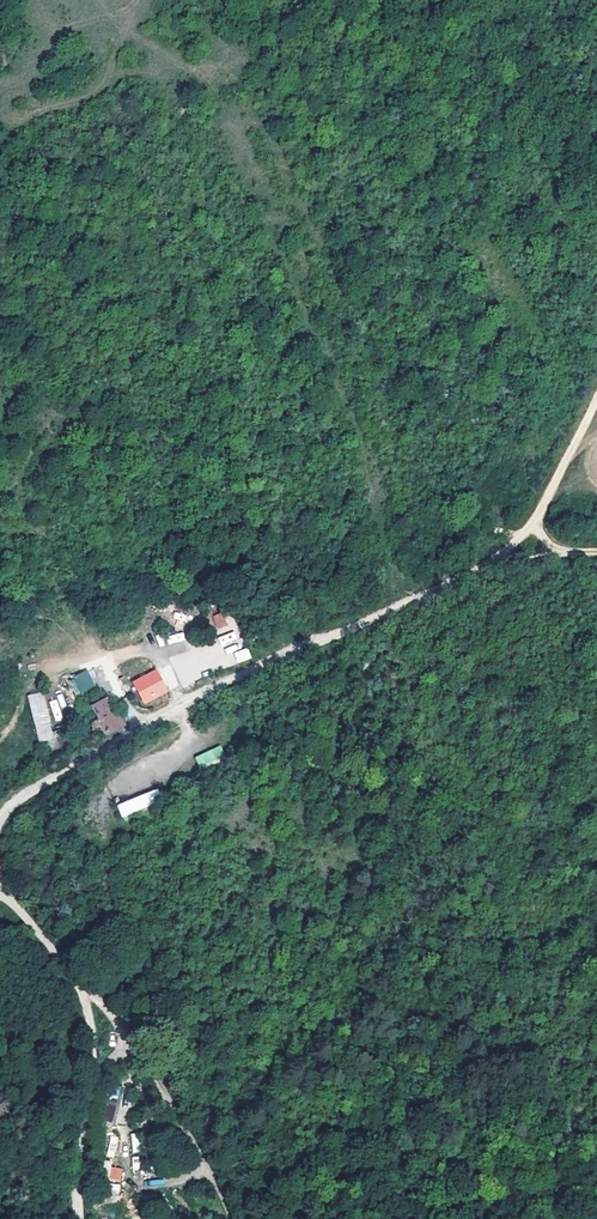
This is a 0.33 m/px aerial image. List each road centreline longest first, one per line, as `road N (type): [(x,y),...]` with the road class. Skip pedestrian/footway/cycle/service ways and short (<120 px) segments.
road 1 (track): [(565,552),(493,561),(234,677),(30,790),(0,818)]
road 2 (track): [(0,895),(150,1068),(234,1218)]
road 3 (residential): [(82,1218),(78,1175),(110,1021)]
road 4 (track): [(596,396),(543,506),(565,552)]

